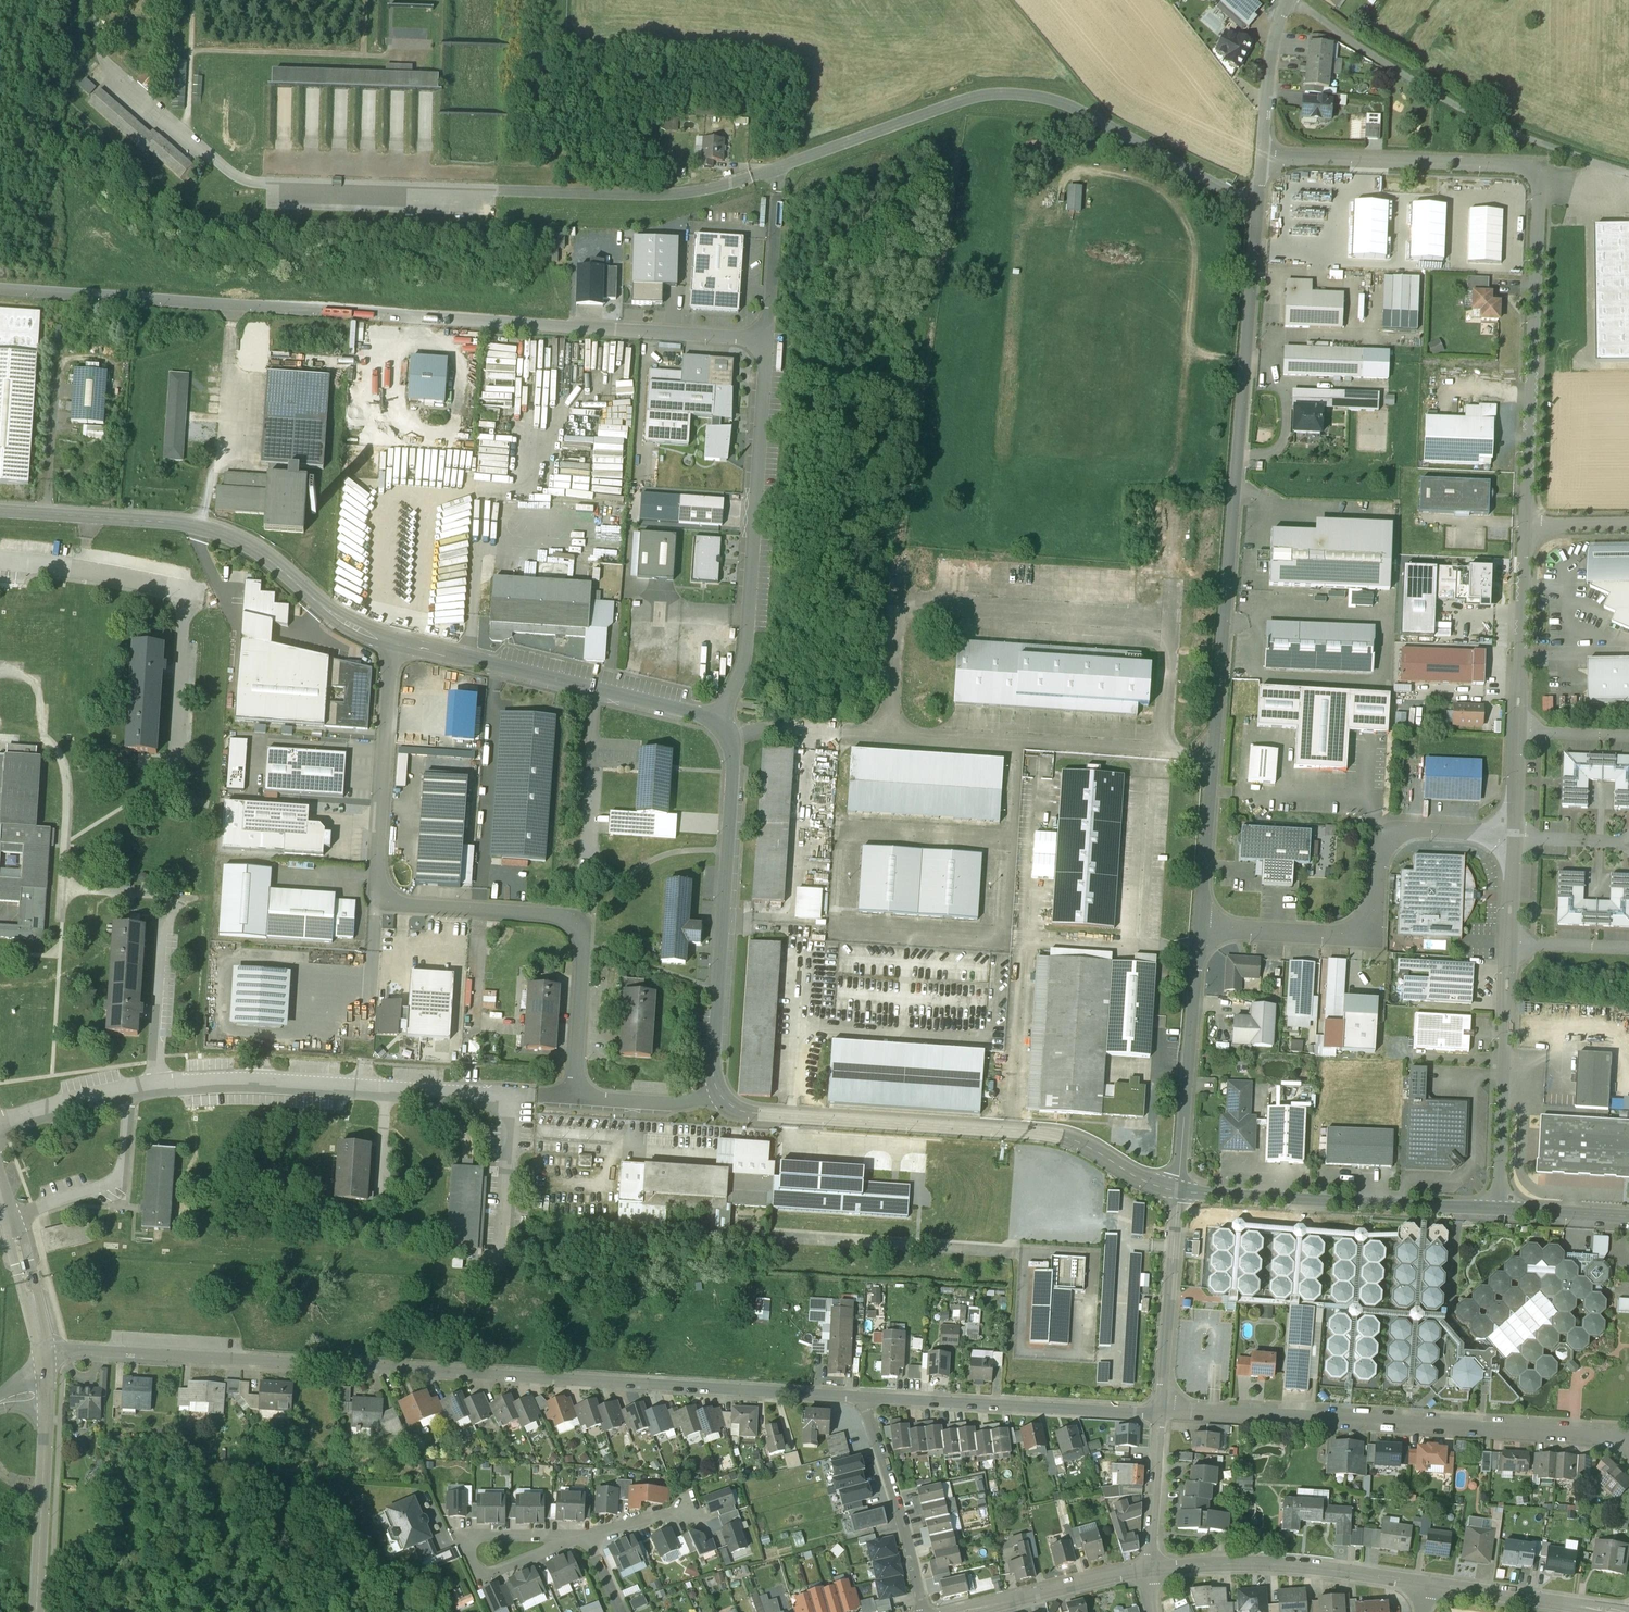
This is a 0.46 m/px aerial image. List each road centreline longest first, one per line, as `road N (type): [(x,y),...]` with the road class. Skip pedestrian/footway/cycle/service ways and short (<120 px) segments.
road 1 (residential): [(45,1352),(866,1396)]
road 2 (residential): [(768,341),(0,288)]
road 3 (residential): [(1200,927),(1264,160)]
road 4 (residential): [(1264,160),(1534,171),(1523,527)]
road 5 (residential): [(395,644),(381,888),(403,905),(581,924),(575,1097)]
road 6 (residential): [(717,1092),(736,1111),(760,1114),(1062,1136),(1177,1191)]
road 7 (residential): [(1161,1413),(1628,1437)]
road 8 (residential): [(0,511),(212,528),(249,548),(340,623),(395,644)]
road 9 (residential): [(1200,927),(1351,936),(1373,922),(1387,837),(1407,830),(1514,836)]
road 10 (residential): [(715,722),(747,641),(768,341)]
road 11 (residential): [(715,722),(731,748),(717,1092)]
road 12 (residential): [(395,644),(715,722)]
road 13 (residential): [(1498,1210),(1177,1191)]
road 14 (residential): [(866,1396),(1161,1413)]
road 15 (residential): [(1428,1584),(1308,1566),(1150,1569)]
road 16 (residential): [(1509,944),(1498,1210)]
road 17 (residential): [(1177,1191),(1200,927)]
road 18 (residential): [(866,1396),(924,1611)]
road 19 (residential): [(1161,1413),(1177,1191)]
road 20 (residential): [(36,1611),(48,1395)]
road 21 (residential): [(1523,527),(1517,732)]
road 22 (residential): [(1628,1611),(1428,1584)]
road 23 (residential): [(1150,1569),(967,1611)]
road 24 (residential): [(557,1541),(480,1536),(469,1546),(484,1575),(536,1556)]
road 25 (residential): [(1264,160),(1274,30),(1288,0)]
road 26 (residential): [(1150,1569),(1161,1413)]
road 27 (residential): [(768,341),(776,197)]
road 28 (residential): [(575,1097),(667,1105),(717,1092)]
road 29 (residential): [(1628,1217),(1498,1210)]

